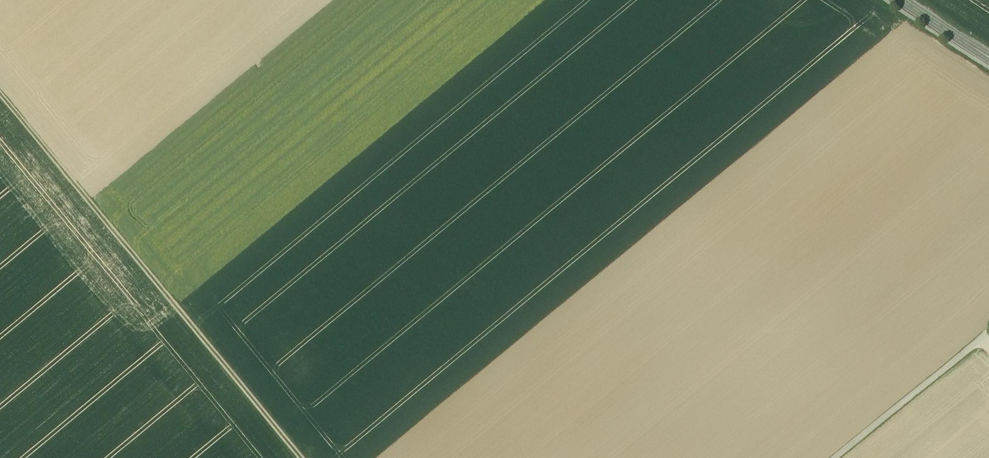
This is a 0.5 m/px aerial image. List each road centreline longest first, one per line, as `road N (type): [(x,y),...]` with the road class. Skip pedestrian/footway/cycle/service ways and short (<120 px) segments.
road 1 (track): [(301,457),(0,93)]
road 2 (track): [(979,339),(833,457)]

